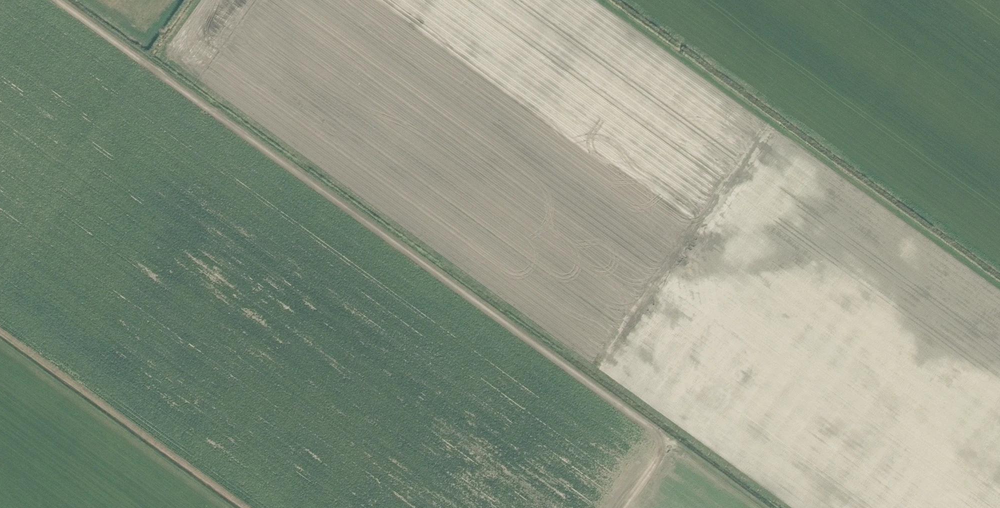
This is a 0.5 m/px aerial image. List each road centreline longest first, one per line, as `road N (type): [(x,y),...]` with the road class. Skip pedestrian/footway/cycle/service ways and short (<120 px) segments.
road 1 (track): [(0,347),(223,507)]

